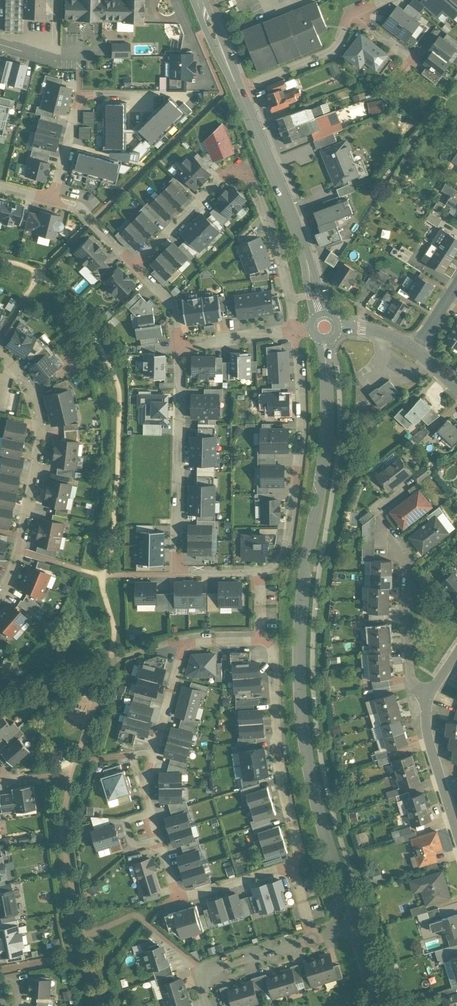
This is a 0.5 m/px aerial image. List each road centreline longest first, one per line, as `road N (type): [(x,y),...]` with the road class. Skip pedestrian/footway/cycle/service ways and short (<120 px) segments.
road 1 (tertiary): [(325,341),(324,461),(302,608),(301,703),(312,775),(354,927)]
road 2 (residential): [(136,265),(225,175),(240,172),(250,177),(277,244),(294,330)]
road 3 (residential): [(261,570),(178,567),(180,347)]
road 4 (residential): [(0,355),(29,392),(40,434),(23,535),(0,594)]
road 5 (residential): [(294,330),(301,426),(293,510),(286,554),(261,570)]
road 6 (tertiary): [(238,90),(321,313)]
road 7 (residential): [(261,639),(273,650),(277,743),(298,854),(290,866)]
road 8 (residential): [(153,753),(184,644),(261,639)]
road 9 (residential): [(290,866),(178,897),(159,840)]
road 10 (residential): [(143,103),(129,95),(80,101),(53,200)]
road 11 (residential): [(429,697),(411,681),(407,560),(395,543)]
road 12 (residential): [(238,90),(336,51),(351,13)]
road 13 (residential): [(211,1005),(208,974),(312,939)]
road 14 (residential): [(429,697),(428,727),(456,831)]

